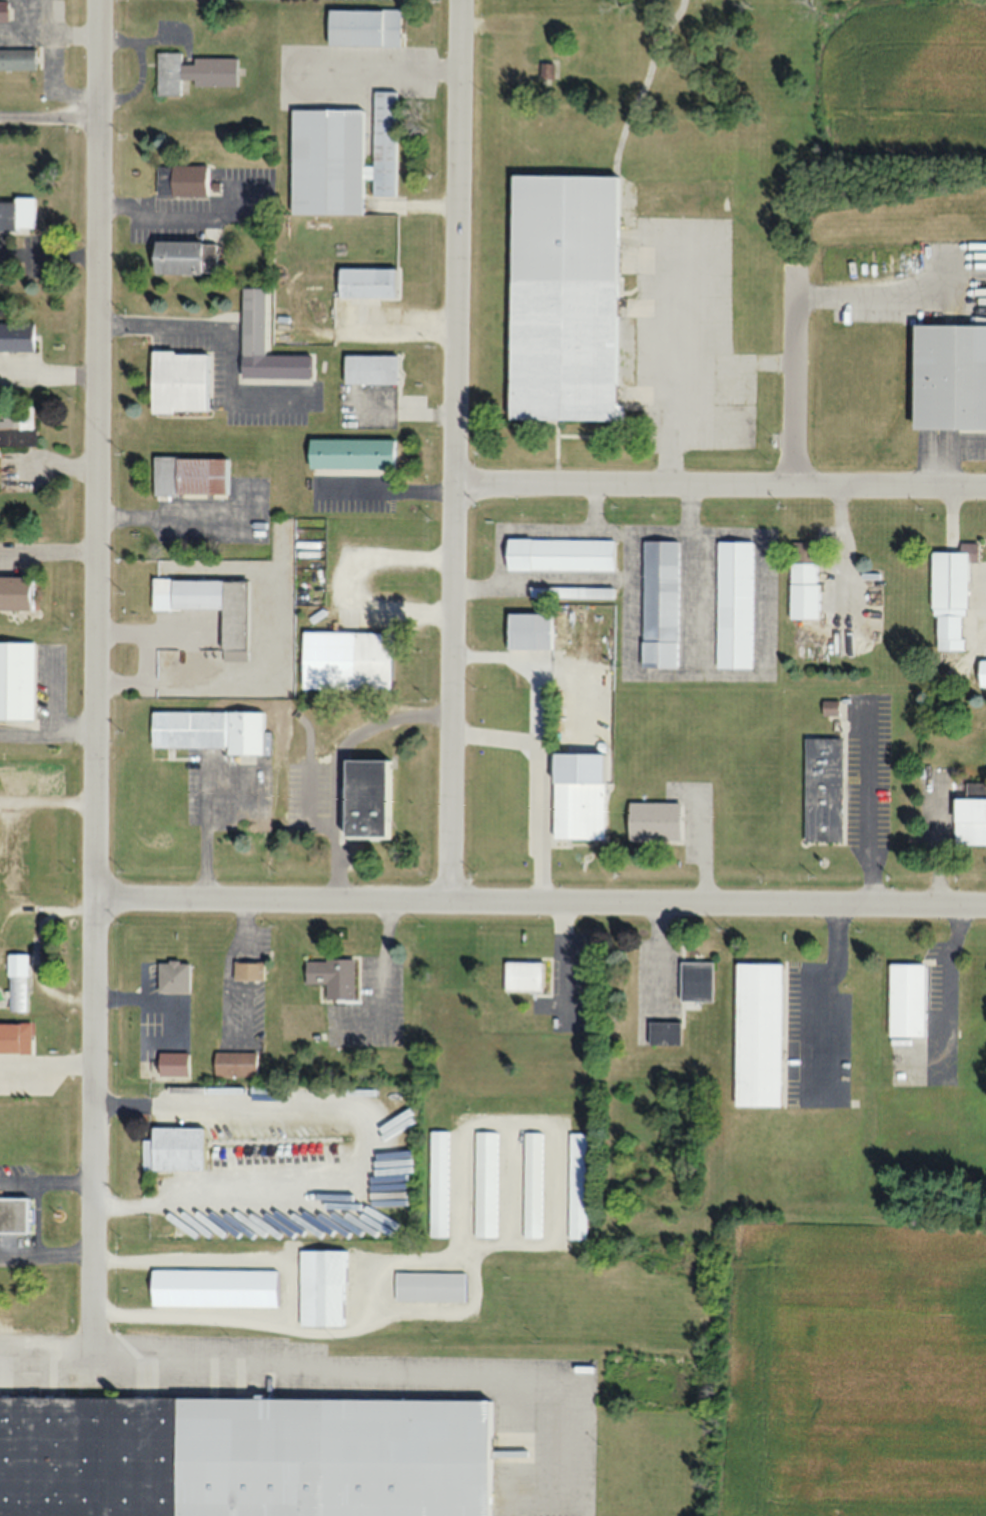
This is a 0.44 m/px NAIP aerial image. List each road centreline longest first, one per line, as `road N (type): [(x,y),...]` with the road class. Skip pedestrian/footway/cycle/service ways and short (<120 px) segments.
road 1 (residential): [(90,1360),(97,0)]
road 2 (residential): [(93,904),(985,910)]
road 3 (residential): [(452,480),(985,484)]
road 4 (residential): [(452,480),(459,0)]
road 5 (residential): [(448,909),(452,480)]
road 6 (residential): [(790,482),(794,268)]

